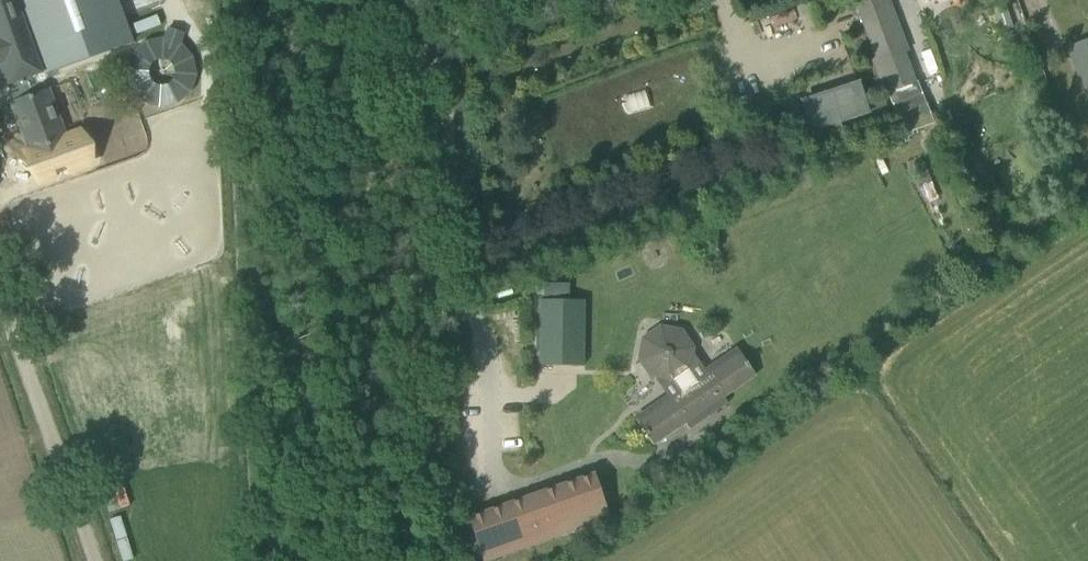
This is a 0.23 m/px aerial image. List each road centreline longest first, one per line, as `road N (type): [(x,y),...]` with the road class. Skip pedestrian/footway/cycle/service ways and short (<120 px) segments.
road 1 (unclassified): [(90,560),(0,311)]

